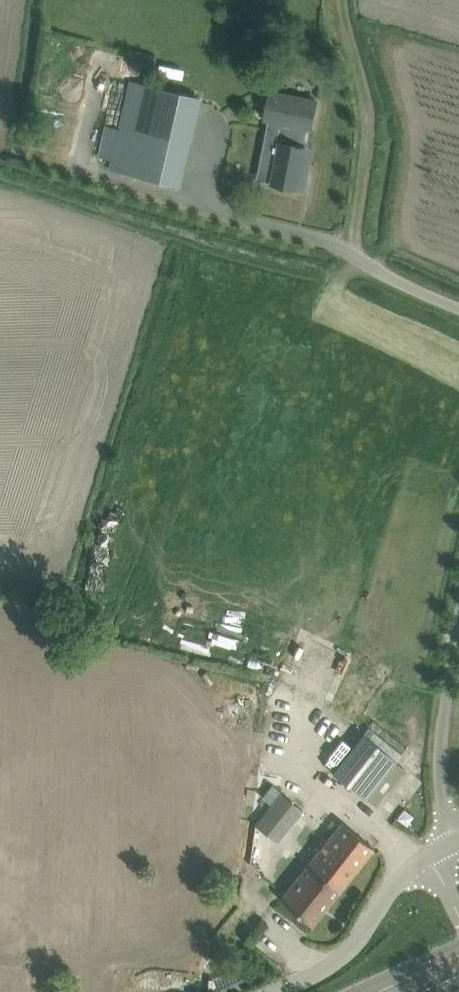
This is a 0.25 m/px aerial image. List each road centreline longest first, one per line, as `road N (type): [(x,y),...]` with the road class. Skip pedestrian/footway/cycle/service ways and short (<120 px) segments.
road 1 (track): [(365,264),(326,282),(0,191)]
road 2 (residential): [(458,309),(321,240),(109,179)]
road 3 (track): [(352,253),(368,114),(340,0)]
road 4 (residential): [(455,839),(442,798),(439,745),(458,620)]
road 5 (unclassified): [(428,856),(391,887),(351,948),(278,991)]

